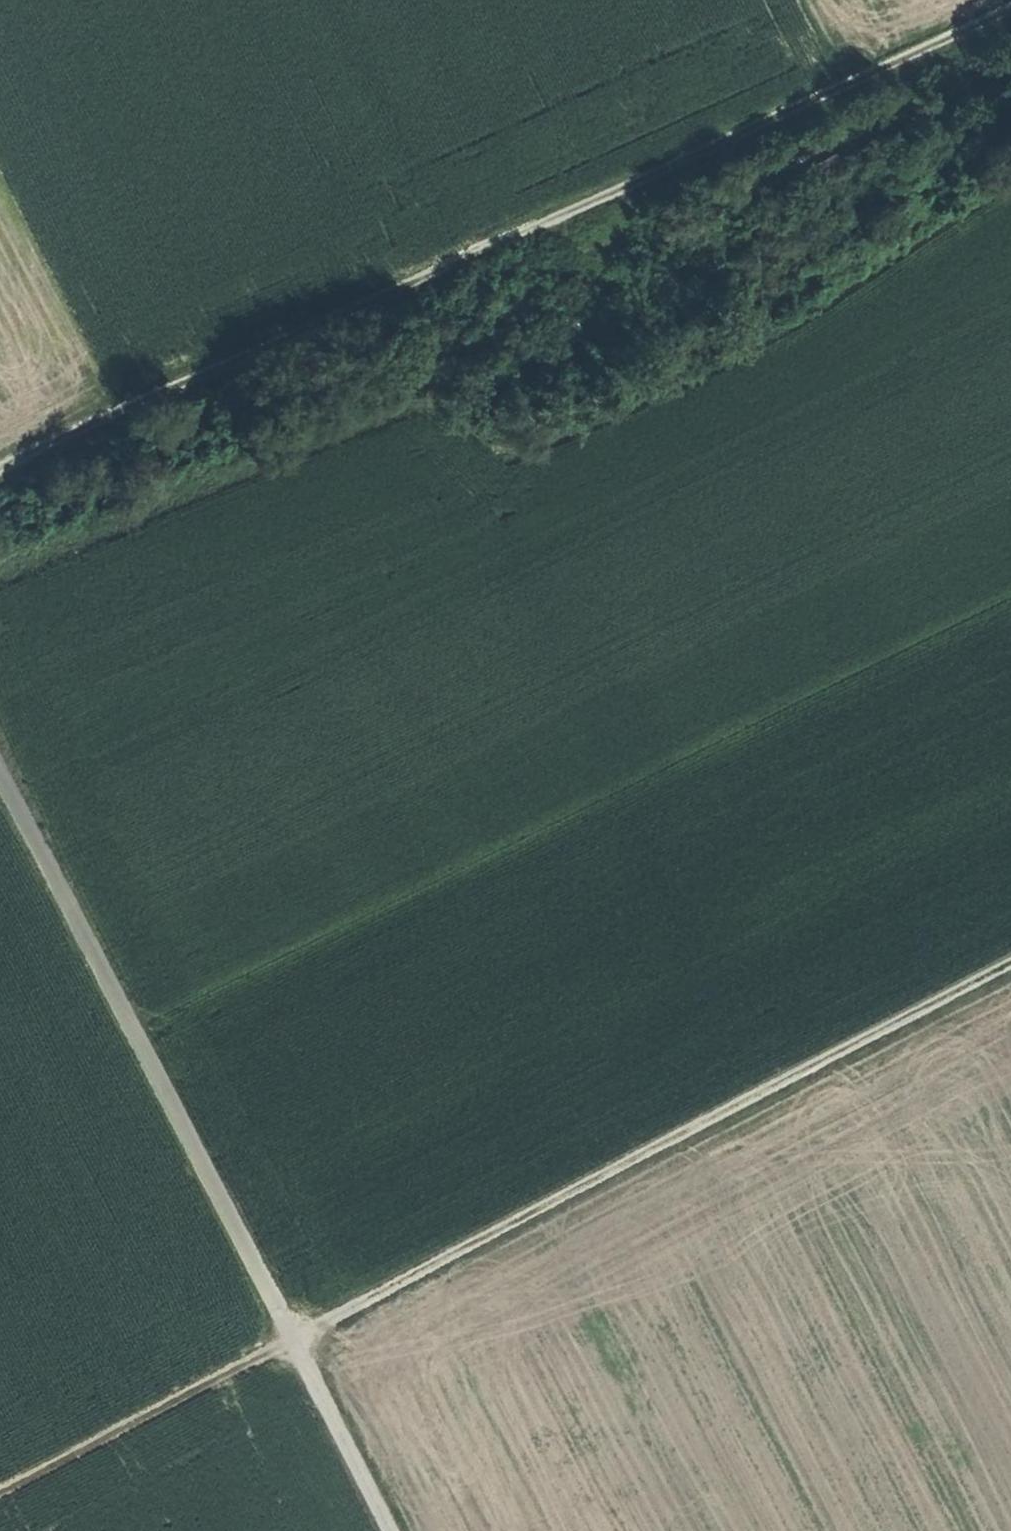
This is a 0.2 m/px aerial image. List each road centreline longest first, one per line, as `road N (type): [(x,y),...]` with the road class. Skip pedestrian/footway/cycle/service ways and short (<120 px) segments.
road 1 (residential): [(1010,14),(0,469)]
road 2 (unclassified): [(1010,960),(293,1340)]
road 3 (unclassified): [(0,777),(293,1340)]
road 4 (track): [(293,1340),(0,1492)]
road 5 (unclassified): [(293,1340),(392,1530)]

